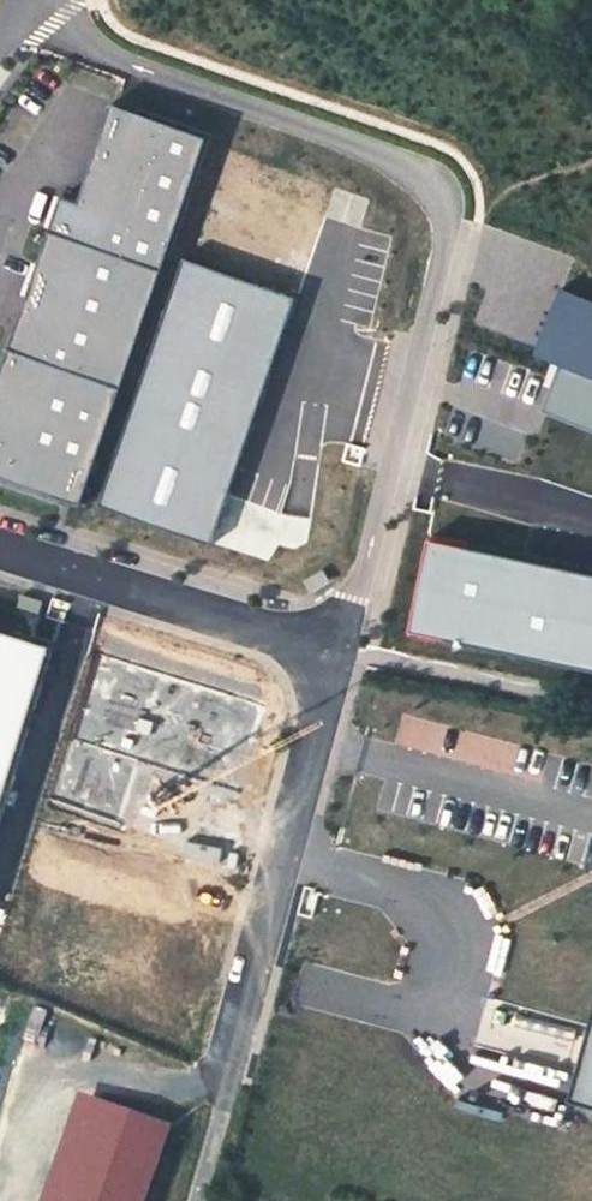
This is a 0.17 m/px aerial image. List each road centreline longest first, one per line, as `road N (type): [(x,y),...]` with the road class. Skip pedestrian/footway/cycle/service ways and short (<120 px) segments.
road 1 (unclassified): [(318,656),(355,600),(386,524),(441,302),(451,208),(415,164),(87,45),(22,12)]
road 2 (unclassified): [(318,656),(322,699),(196,1200)]
road 3 (unclassified): [(0,546),(318,656)]

